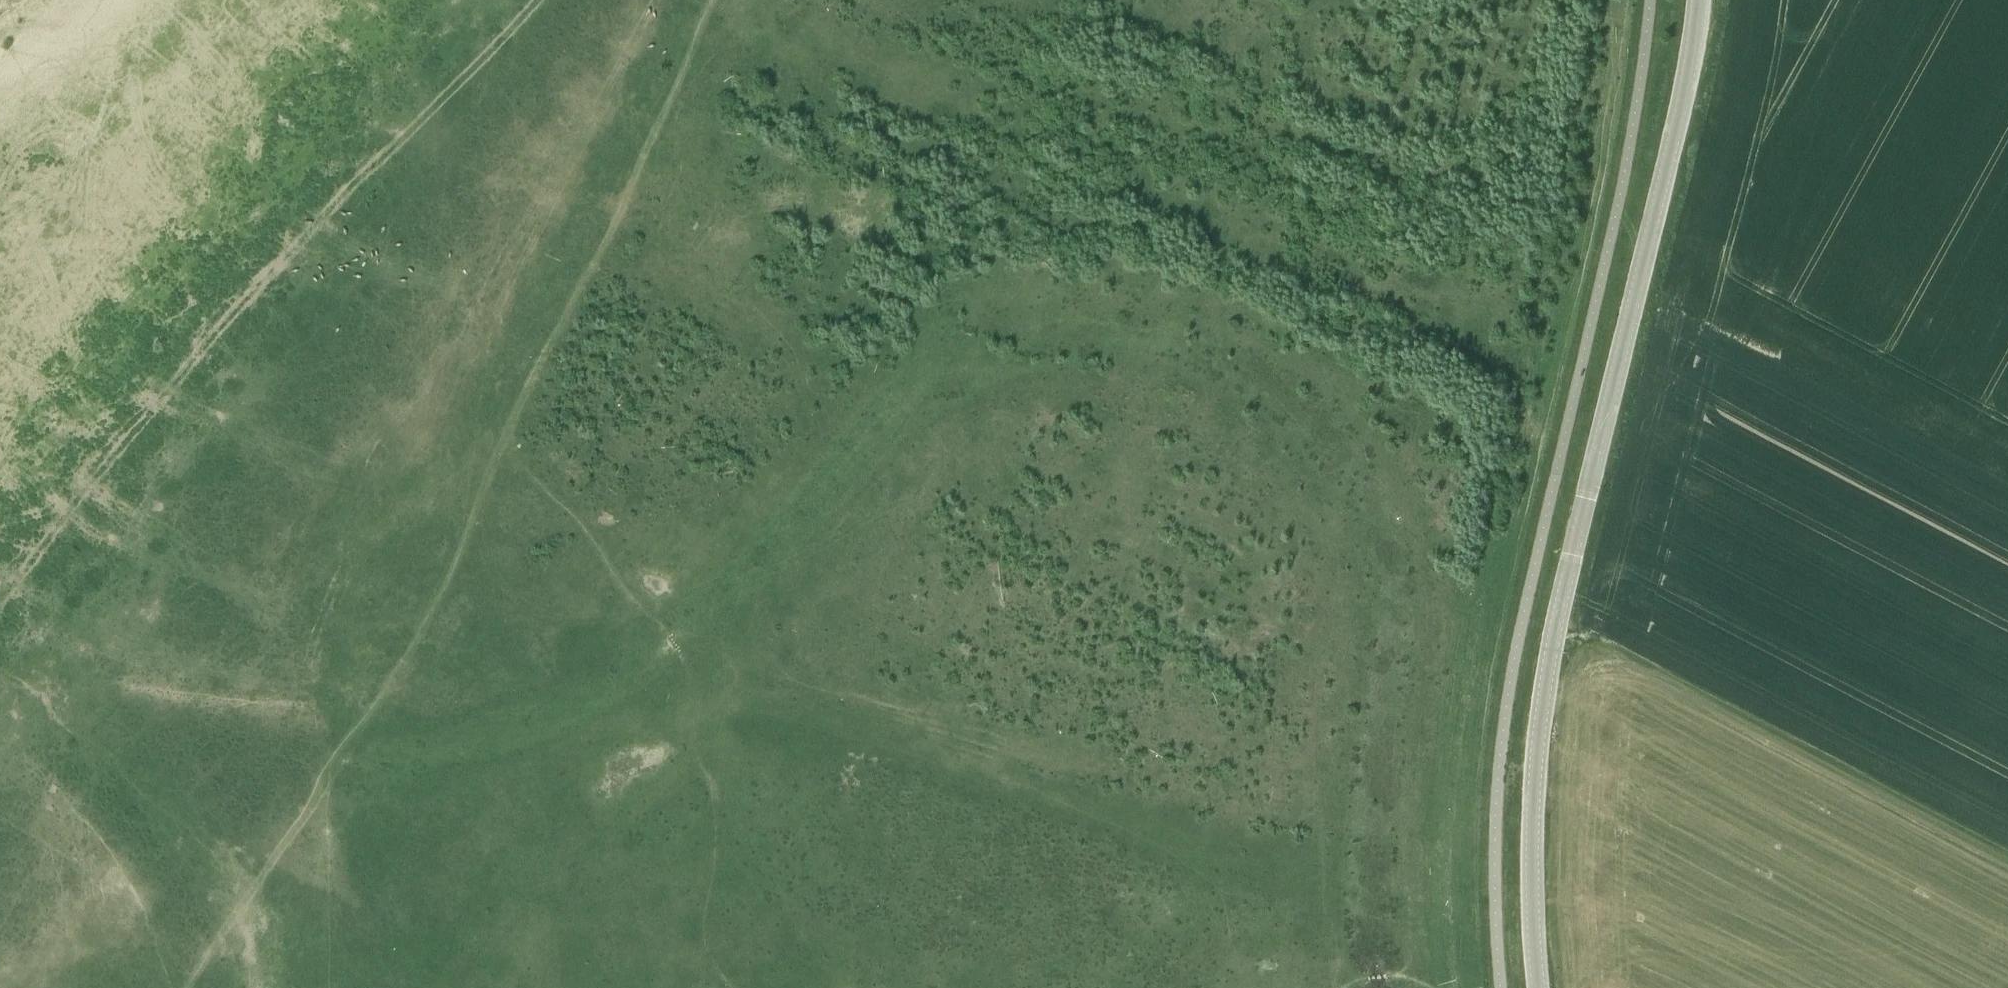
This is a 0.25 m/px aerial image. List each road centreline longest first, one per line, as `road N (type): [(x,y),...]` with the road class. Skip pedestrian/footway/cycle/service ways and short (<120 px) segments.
road 1 (tertiary): [(1541,987),(1532,881),(1542,709),(1700,0)]

